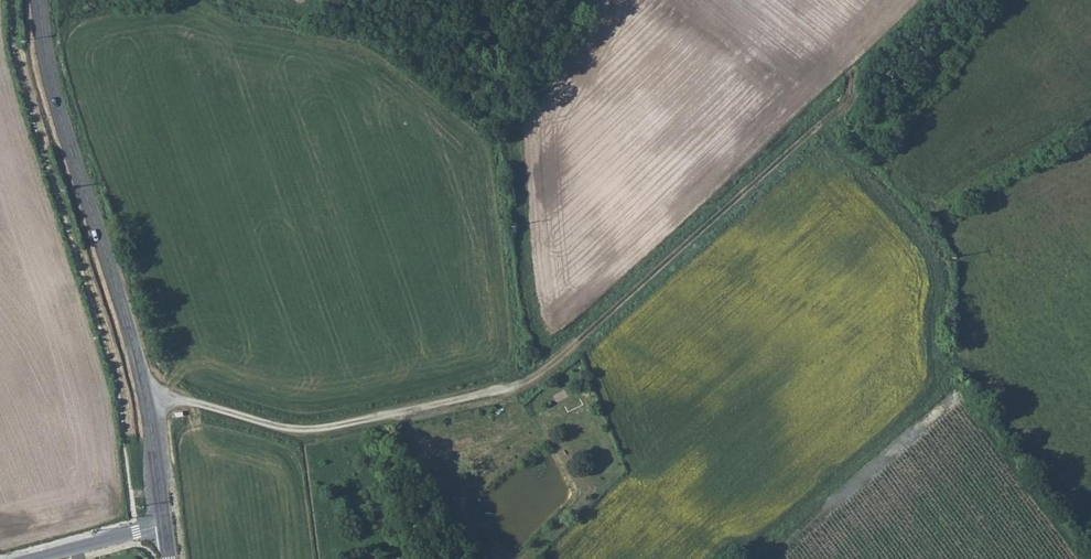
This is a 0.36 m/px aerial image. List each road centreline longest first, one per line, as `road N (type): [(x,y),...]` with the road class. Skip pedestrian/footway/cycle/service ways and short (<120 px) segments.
road 1 (secondary): [(39,0),(59,112),(147,401),(164,526)]
road 2 (track): [(545,369),(855,91)]
road 3 (track): [(147,401),(178,400),(311,428),(508,388),(545,369)]
road 4 (track): [(1078,558),(963,405)]
road 5 (residential): [(164,526),(31,558)]

